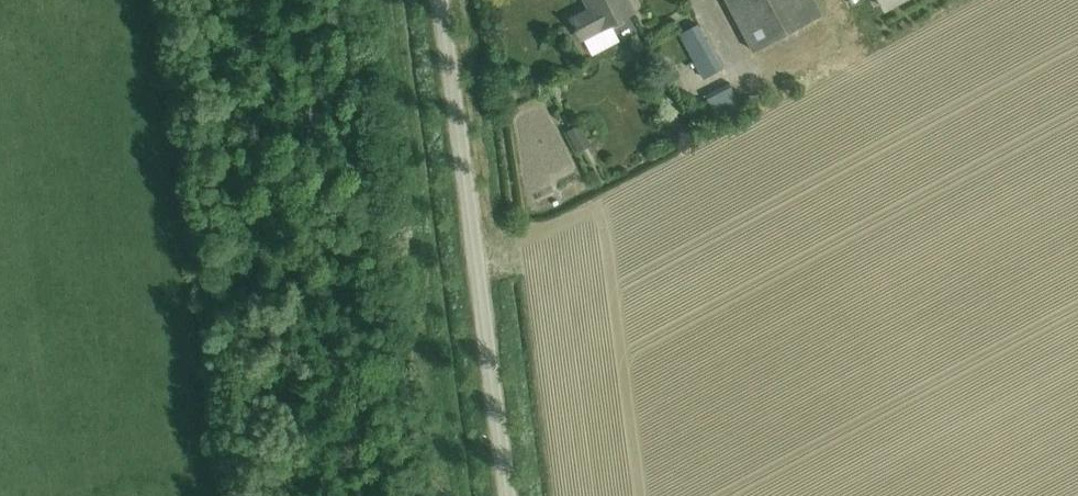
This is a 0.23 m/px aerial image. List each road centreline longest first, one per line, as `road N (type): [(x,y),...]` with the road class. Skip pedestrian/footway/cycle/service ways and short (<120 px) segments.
road 1 (unclassified): [(510,495),(442,0)]
road 2 (track): [(311,0),(351,274),(342,369),(360,495)]

